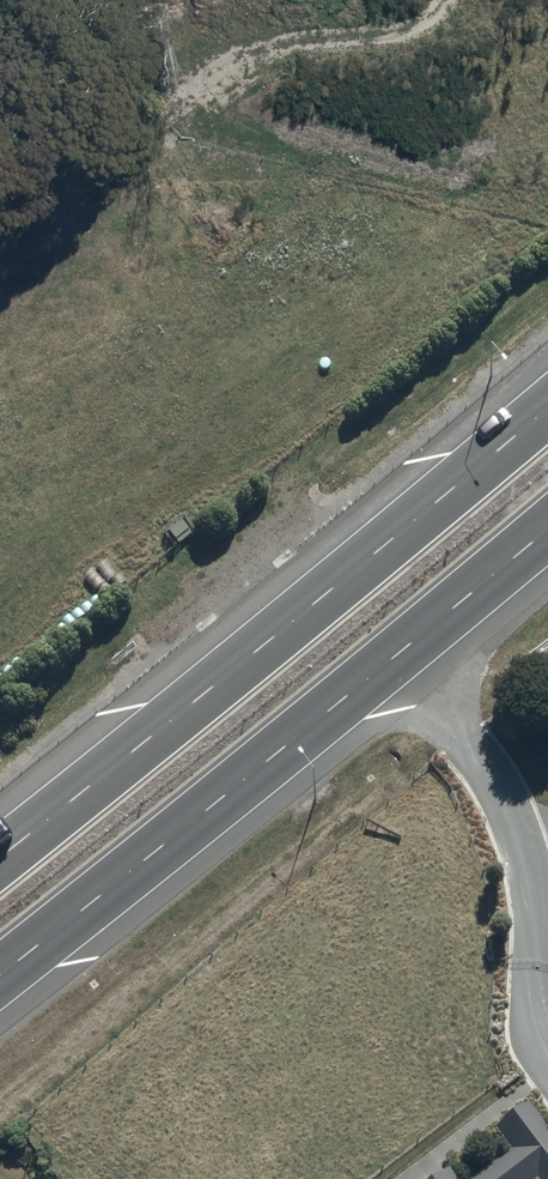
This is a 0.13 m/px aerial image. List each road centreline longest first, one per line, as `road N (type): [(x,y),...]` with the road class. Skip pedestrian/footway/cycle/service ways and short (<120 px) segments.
road 1 (trunk): [(0,857),(547,409)]
road 2 (trunk): [(547,528),(0,973)]

